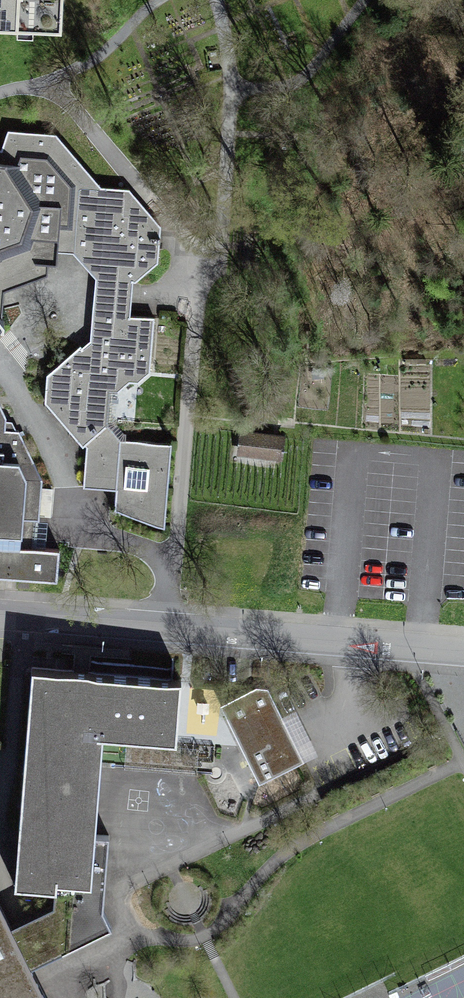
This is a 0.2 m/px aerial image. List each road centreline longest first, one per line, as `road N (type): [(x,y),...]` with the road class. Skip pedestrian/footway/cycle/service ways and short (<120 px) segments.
road 1 (unclassified): [(0,615),(463,650)]

